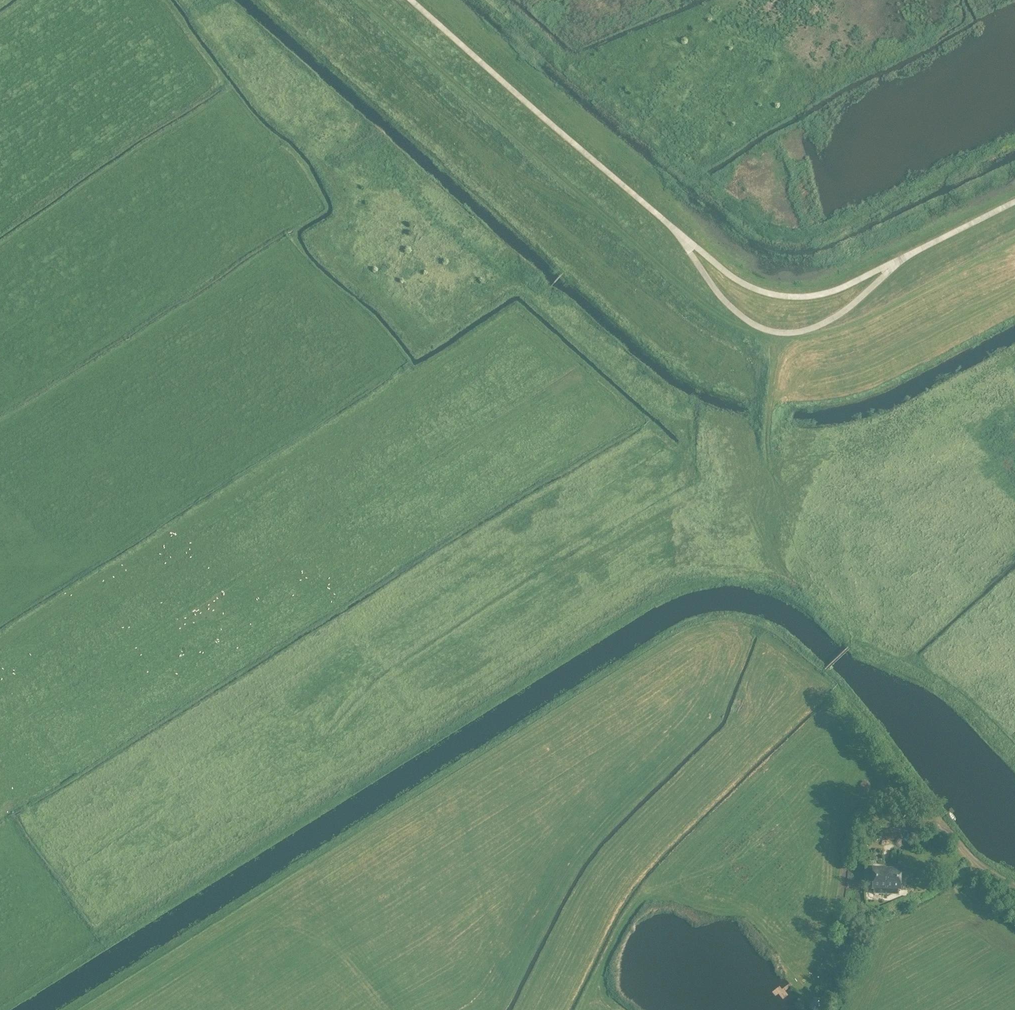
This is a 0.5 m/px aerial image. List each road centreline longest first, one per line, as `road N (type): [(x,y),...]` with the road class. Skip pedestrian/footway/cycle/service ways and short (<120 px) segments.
road 1 (track): [(362,0),(702,302),(762,335),(793,338),(850,325),(1014,240)]
road 2 (track): [(769,471),(779,332)]

